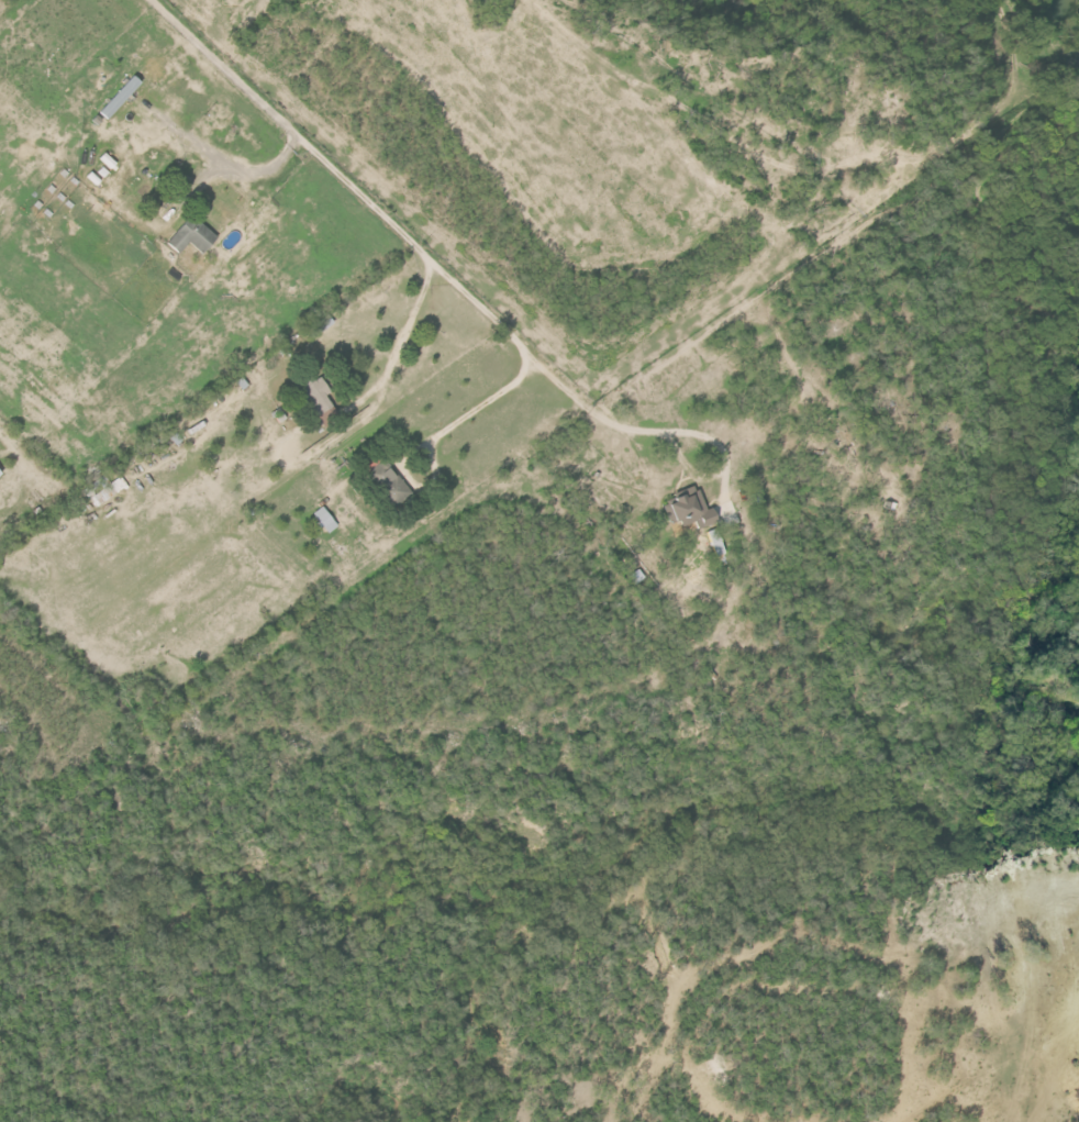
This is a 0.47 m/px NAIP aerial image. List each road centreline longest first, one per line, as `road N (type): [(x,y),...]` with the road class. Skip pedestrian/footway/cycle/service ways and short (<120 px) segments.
road 1 (residential): [(149,0),(526,354)]

